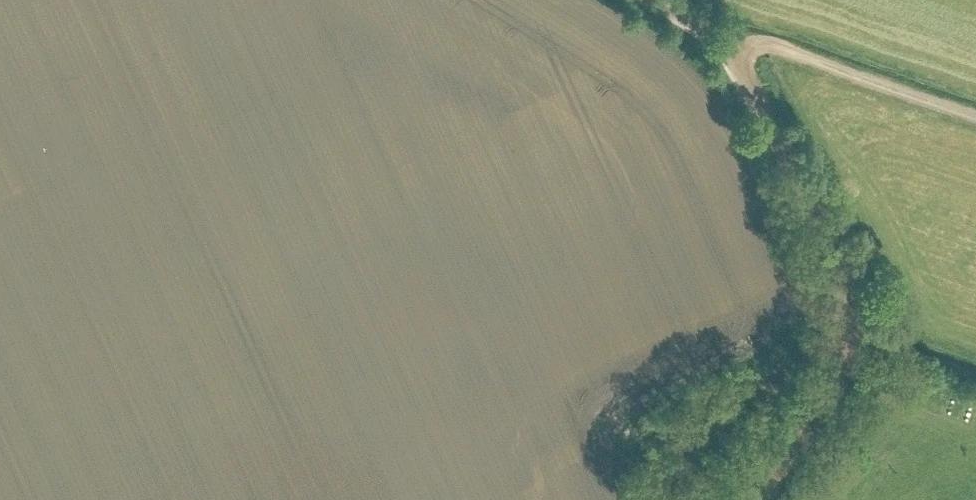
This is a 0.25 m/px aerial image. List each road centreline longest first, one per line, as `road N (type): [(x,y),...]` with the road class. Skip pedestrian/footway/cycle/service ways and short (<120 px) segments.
road 1 (track): [(750,499),(845,355),(851,302),(842,262),(734,46),(663,0)]
road 2 (track): [(734,46),(774,44),(975,112)]

